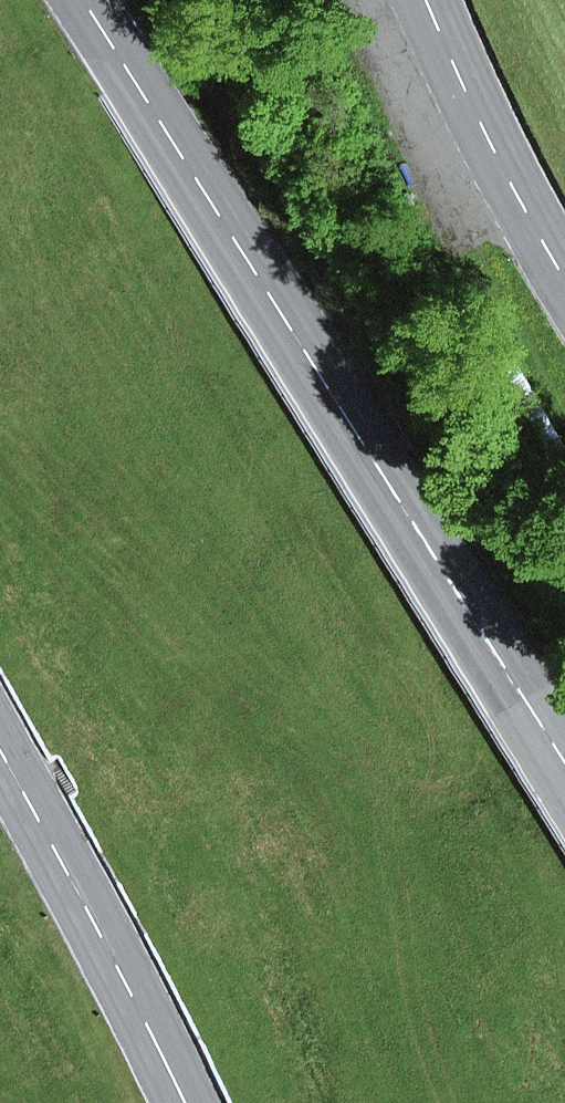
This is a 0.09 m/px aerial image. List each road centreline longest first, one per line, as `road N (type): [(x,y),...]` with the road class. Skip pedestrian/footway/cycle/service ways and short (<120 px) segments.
road 1 (primary): [(564,766),(82,0)]
road 2 (primary): [(0,757),(182,1102)]
road 3 (primary): [(424,0),(494,154),(564,279)]

